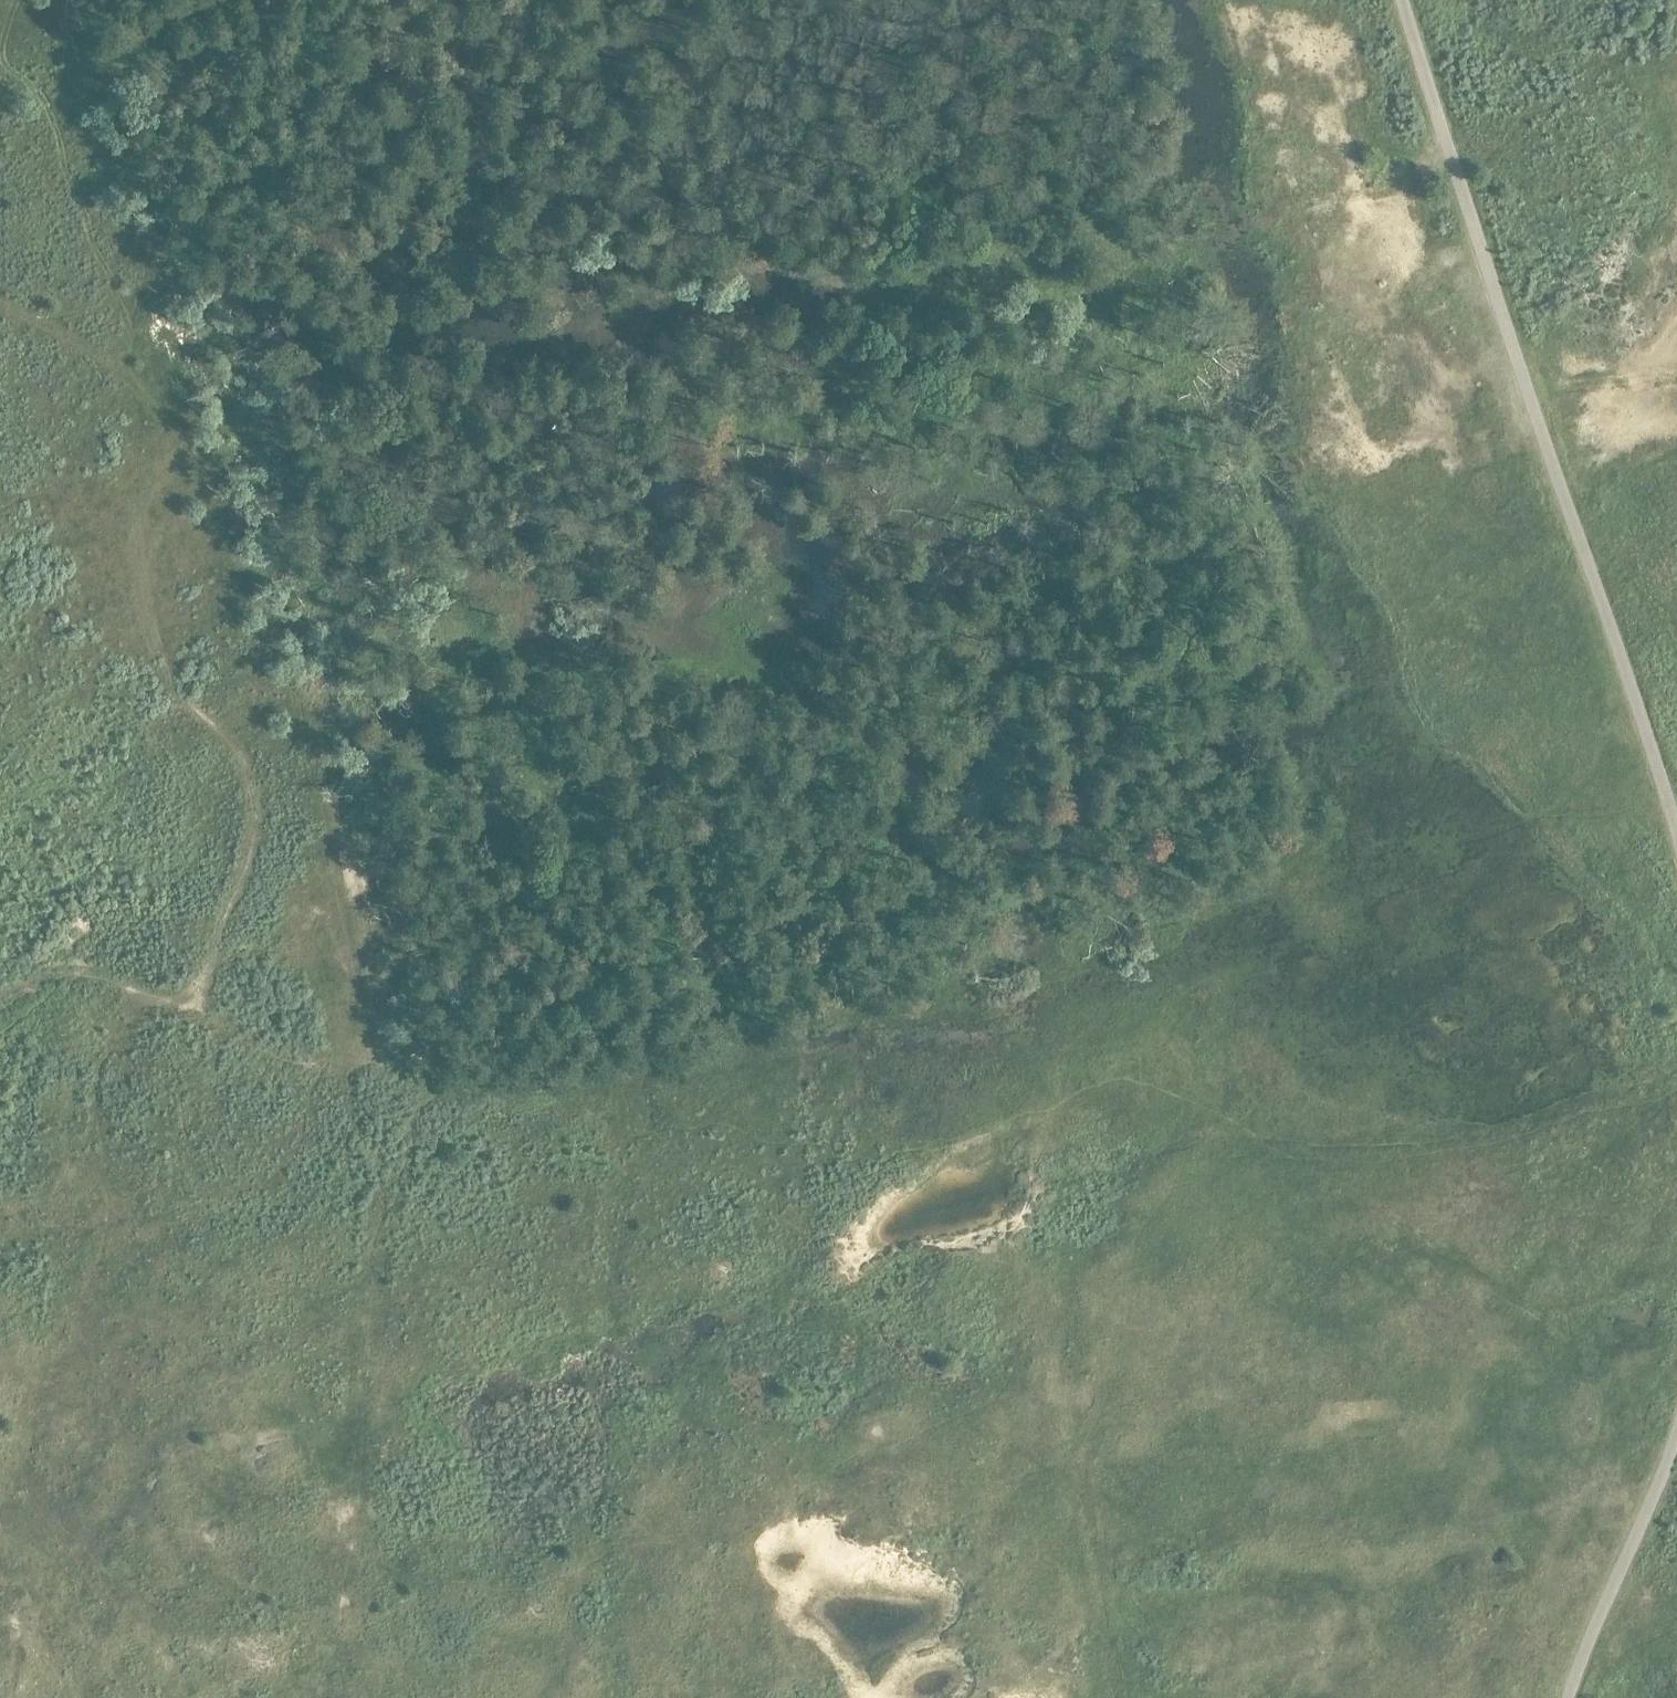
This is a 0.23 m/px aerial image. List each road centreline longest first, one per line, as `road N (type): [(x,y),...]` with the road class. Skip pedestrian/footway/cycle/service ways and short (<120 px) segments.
road 1 (track): [(1676,831),(1401,0)]
road 2 (track): [(1568,1697),(1676,1432)]

